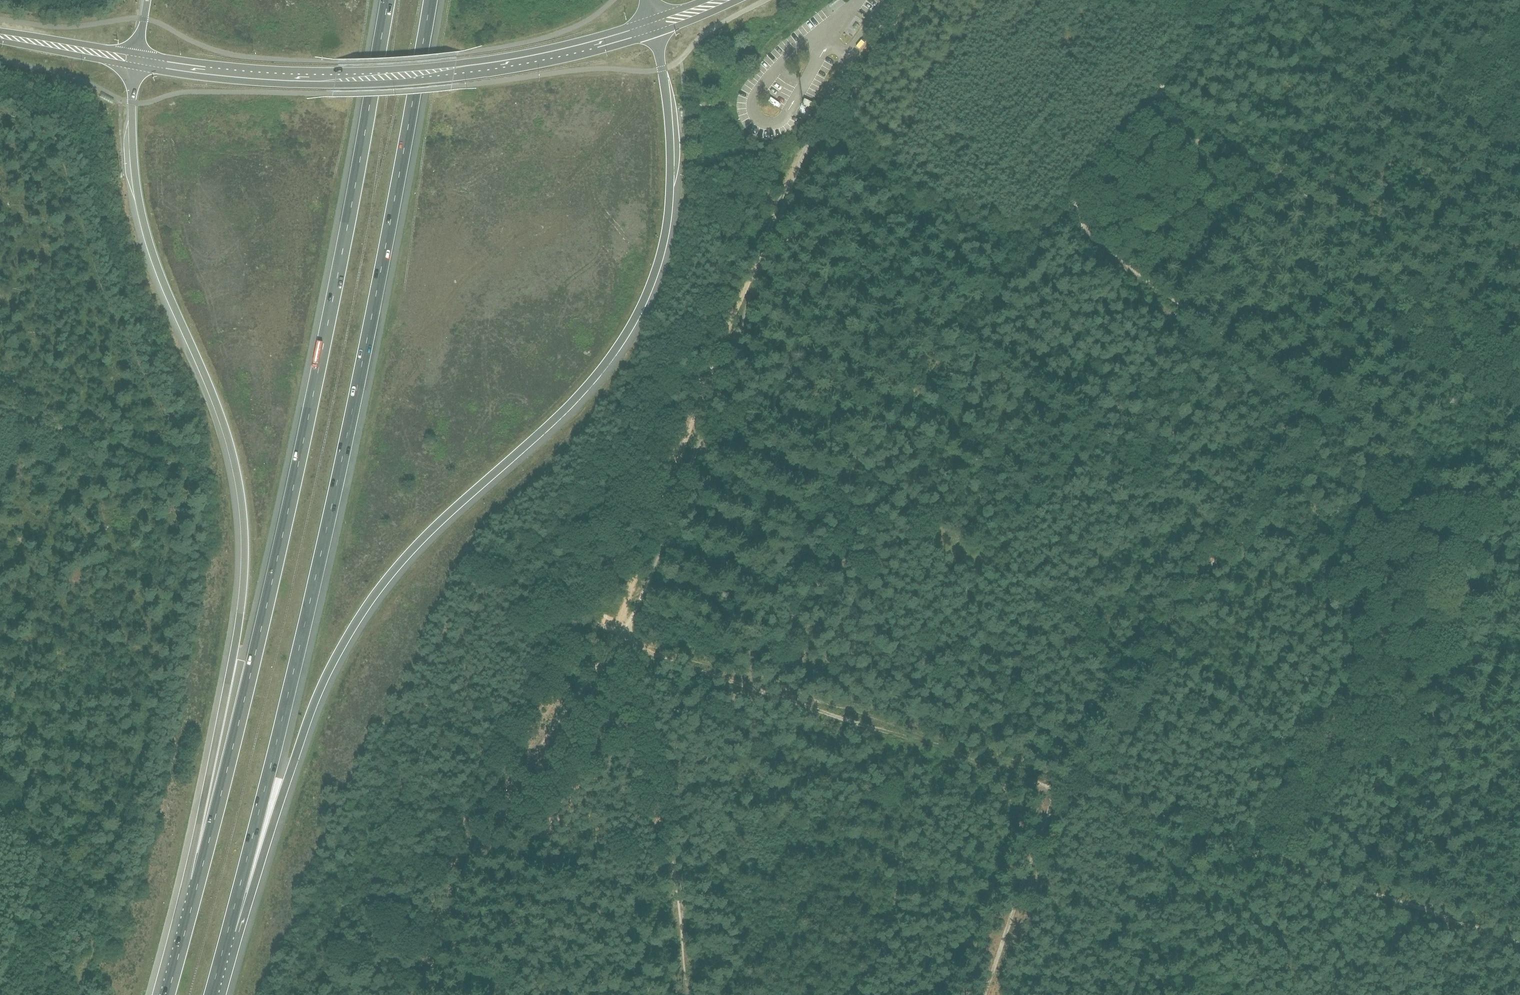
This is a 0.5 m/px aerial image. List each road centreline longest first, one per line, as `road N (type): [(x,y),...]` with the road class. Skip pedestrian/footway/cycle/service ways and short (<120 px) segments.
road 1 (motorway): [(228,929),(319,696),(369,606),(426,538),(589,387),(644,306),(662,261),(673,192),(655,25)]
road 2 (motorway): [(228,929),(337,483),(430,0)]
road 3 (track): [(633,641),(1519,942)]
road 4 (motorway): [(387,0),(299,460),(198,881)]
road 5 (motorway): [(136,59),(130,140),(144,229),(230,450),(243,528),(233,657),(198,824),(198,881)]
road 6 (track): [(619,633),(809,136)]
road 7 (track): [(1318,399),(1061,789)]
road 8 (track): [(1318,399),(1085,230),(1077,202),(1083,183),(1161,92)]
road 9 (track): [(1184,305),(1411,0)]
road 10 (track): [(1318,399),(1519,87)]
road 11 (track): [(633,641),(638,742),(669,846),(688,994)]
road 12 (secondary): [(330,76),(503,63),(655,25)]
road 13 (track): [(1279,177),(1519,345)]
road 14 (track): [(916,741),(886,945),(845,994)]
road 15 (track): [(1519,427),(1482,482),(1454,491),(1318,399)]
road 16 (track): [(985,994),(1061,789)]
road 17 (secondary): [(330,76),(136,59)]
road 18 (track): [(1279,177),(1161,92)]
road 19 (tertiary): [(0,35),(136,59)]

